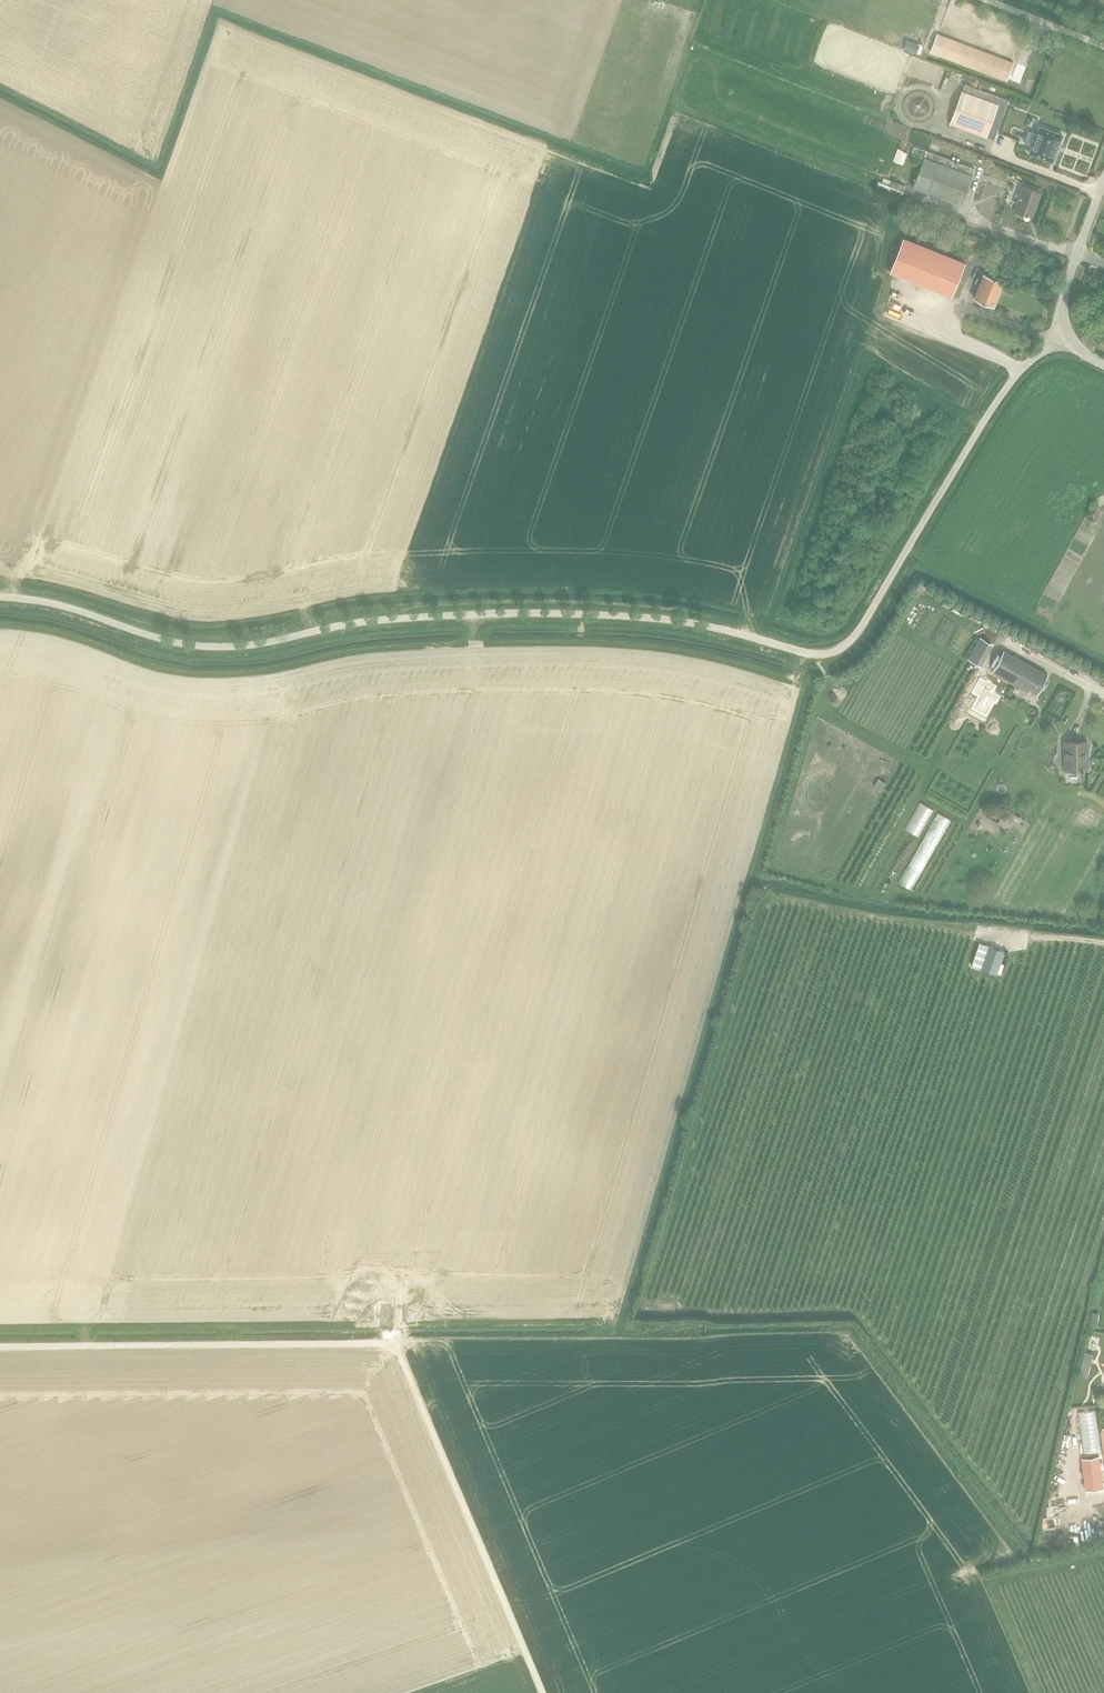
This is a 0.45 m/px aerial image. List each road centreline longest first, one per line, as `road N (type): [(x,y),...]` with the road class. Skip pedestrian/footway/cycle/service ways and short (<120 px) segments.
road 1 (unclassified): [(0,599),(50,602),(216,649),(389,619),(524,613),(689,623),(827,656),(855,640),(1004,390),(1030,360),(1061,342)]
road 2 (track): [(0,1347),(385,1343),(398,1352),(543,1692)]
road 3 (track): [(1103,946),(769,896)]
road 4 (tertiary): [(1061,342),(1062,312),(1103,186)]
road 5 (unclassified): [(1103,48),(985,0)]

